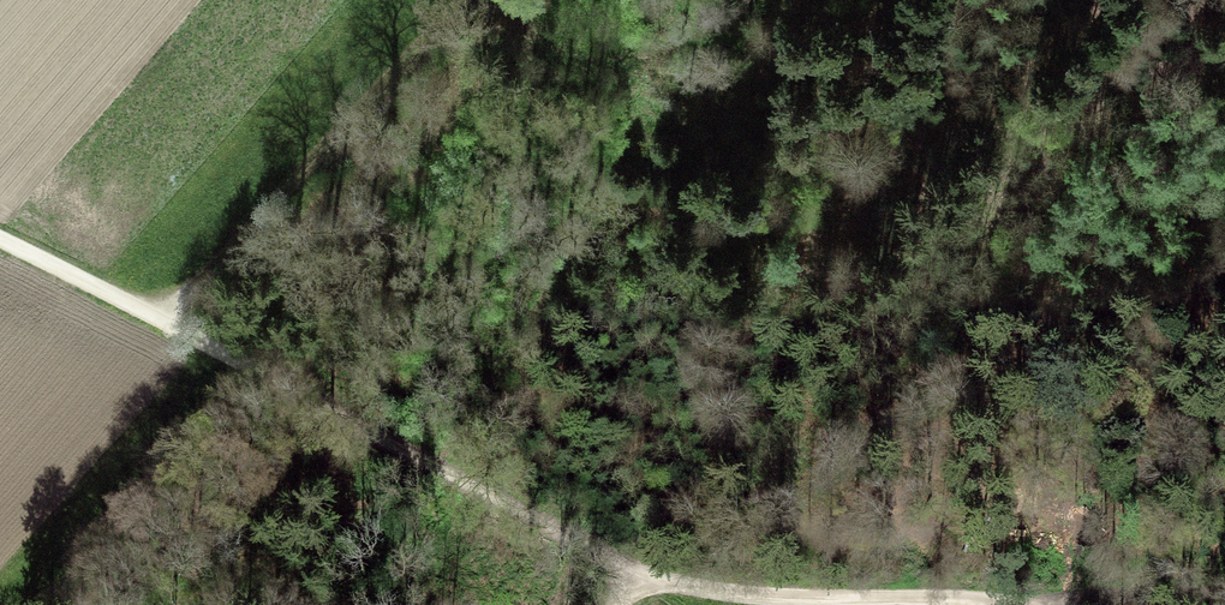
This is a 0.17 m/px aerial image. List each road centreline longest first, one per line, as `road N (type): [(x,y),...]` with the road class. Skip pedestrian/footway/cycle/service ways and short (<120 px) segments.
road 1 (track): [(0,244),(647,574)]
road 2 (track): [(475,0),(170,332)]
road 3 (track): [(1003,604),(756,596),(647,574)]
road 4 (track): [(1224,596),(1074,604)]

